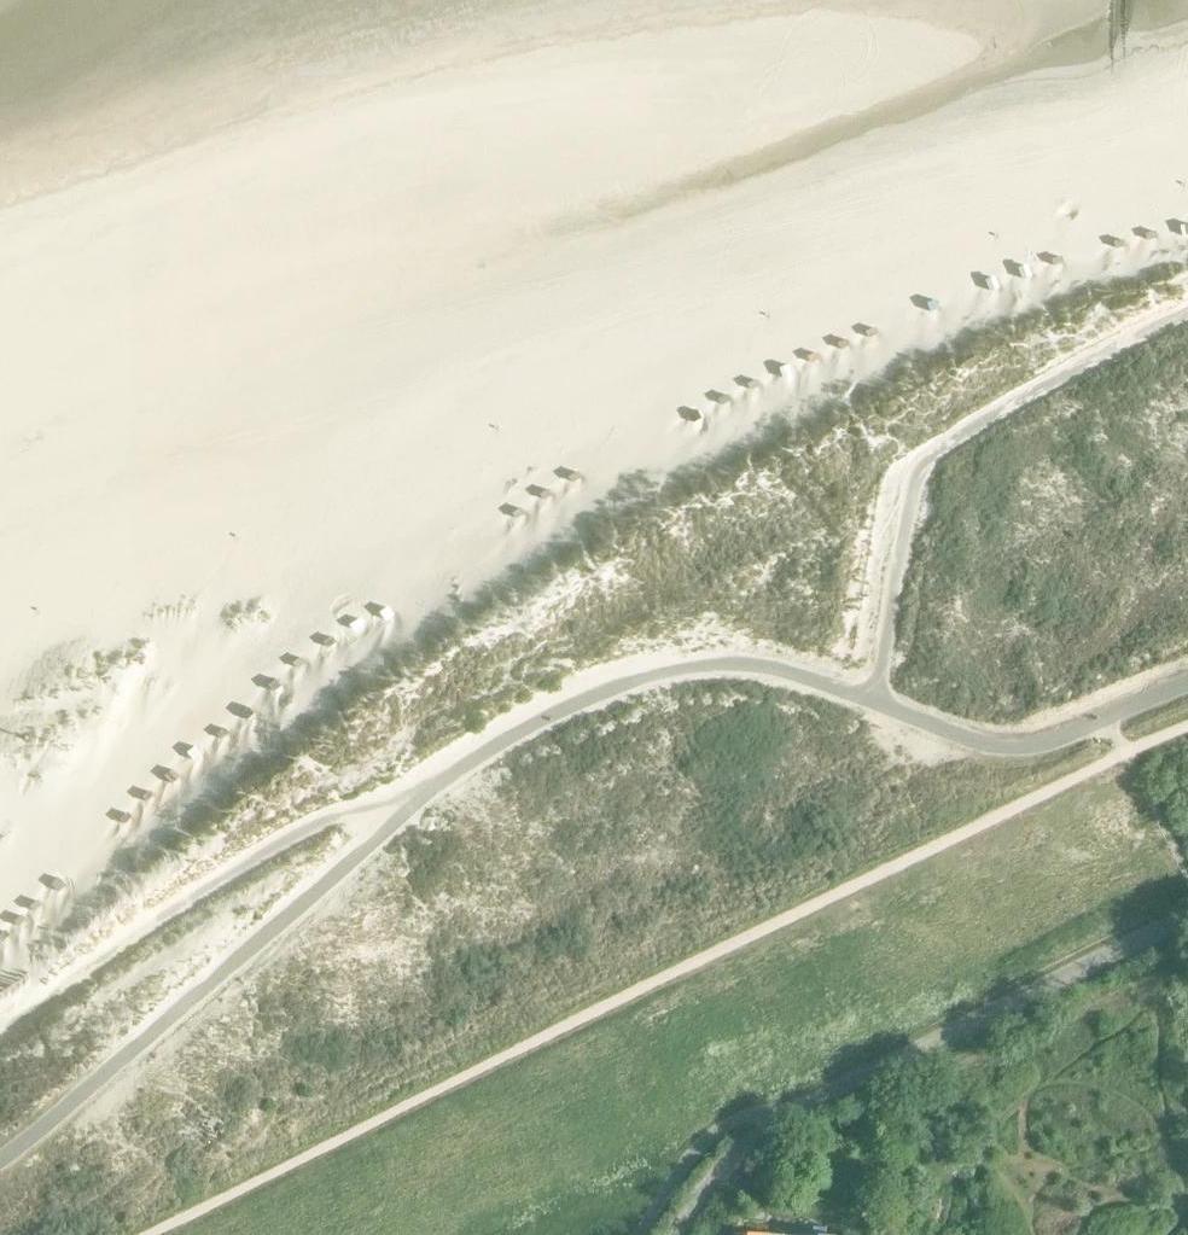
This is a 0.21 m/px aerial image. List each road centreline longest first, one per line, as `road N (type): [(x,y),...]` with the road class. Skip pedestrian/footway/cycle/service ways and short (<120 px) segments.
road 1 (track): [(873,703),(922,468),(994,416),(1187,315)]
road 2 (track): [(0,1043),(105,960),(267,853),(323,824),(425,795)]

